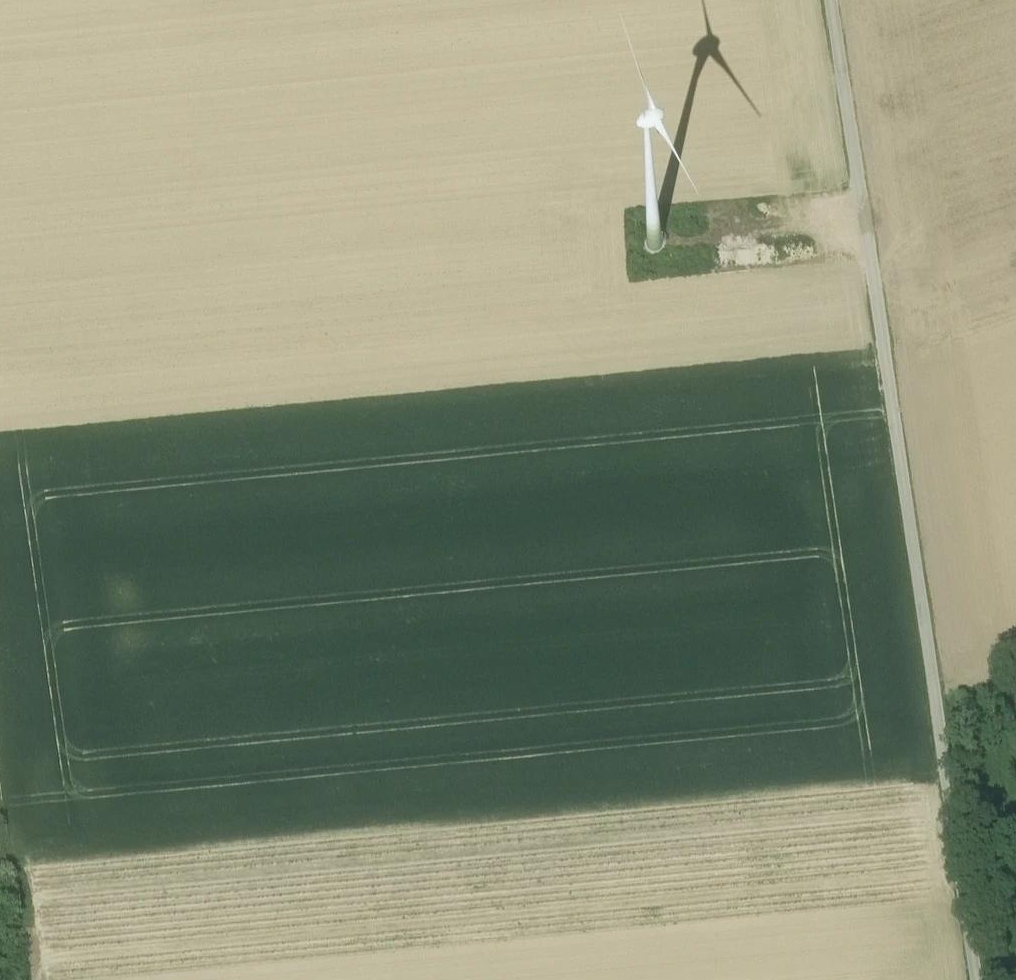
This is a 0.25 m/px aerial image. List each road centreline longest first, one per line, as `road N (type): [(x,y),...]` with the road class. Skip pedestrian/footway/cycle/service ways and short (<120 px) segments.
road 1 (unclassified): [(830,0),(976,979)]

